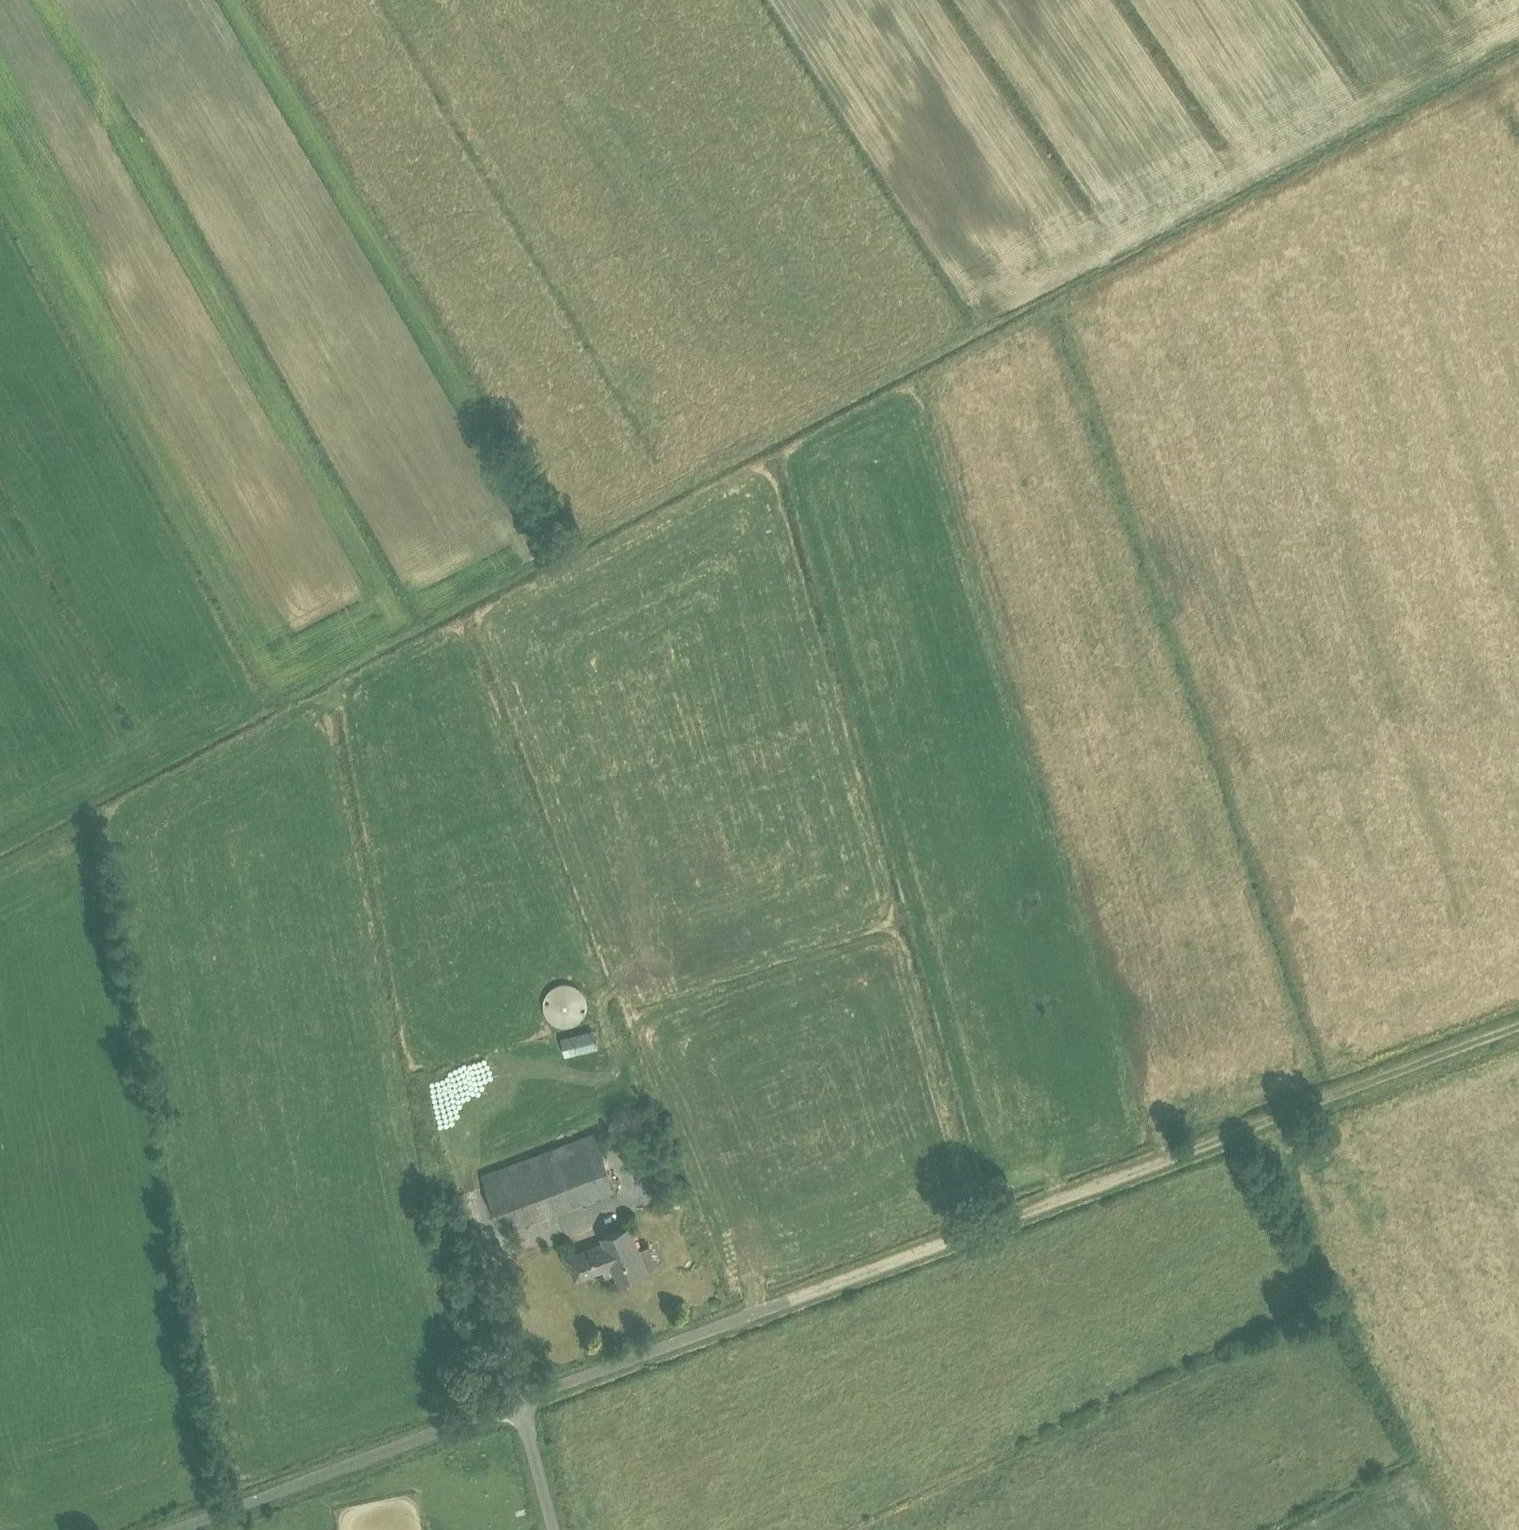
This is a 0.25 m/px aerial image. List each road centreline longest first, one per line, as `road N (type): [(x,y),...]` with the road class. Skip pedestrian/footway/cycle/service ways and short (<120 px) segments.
road 1 (track): [(178,1529),(1518,1025)]
road 2 (unclassified): [(554,1529),(520,1401)]

